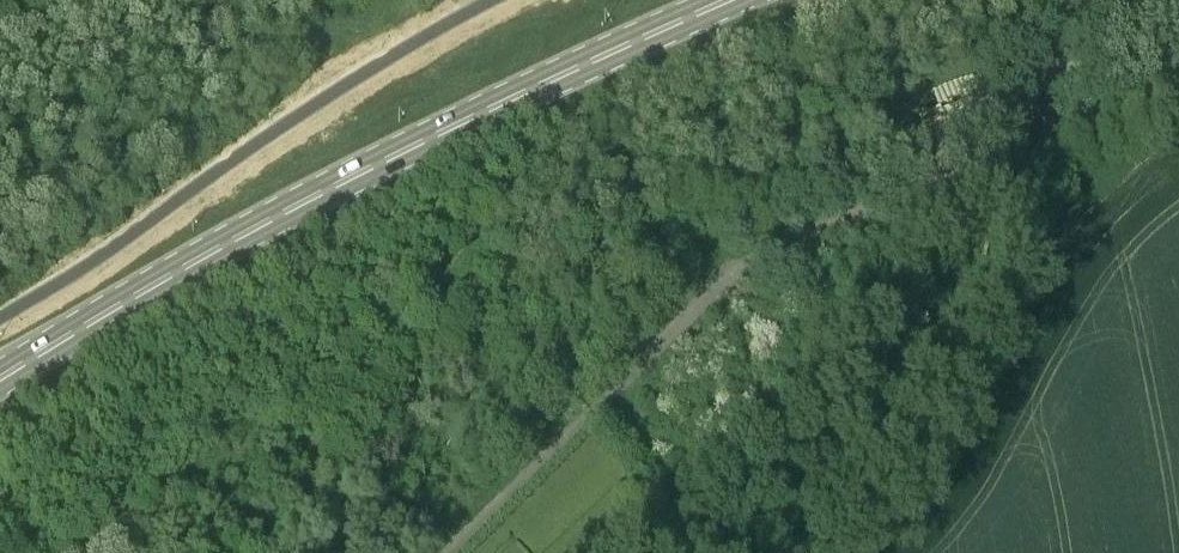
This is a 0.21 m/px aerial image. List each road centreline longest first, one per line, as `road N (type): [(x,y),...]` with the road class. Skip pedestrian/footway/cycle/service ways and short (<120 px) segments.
road 1 (secondary): [(0,379),(366,170),(726,0)]
road 2 (unclassified): [(450,552),(725,281),(778,246),(928,179),(959,123)]
road 3 (unclassified): [(1178,25),(1019,85),(959,123)]

